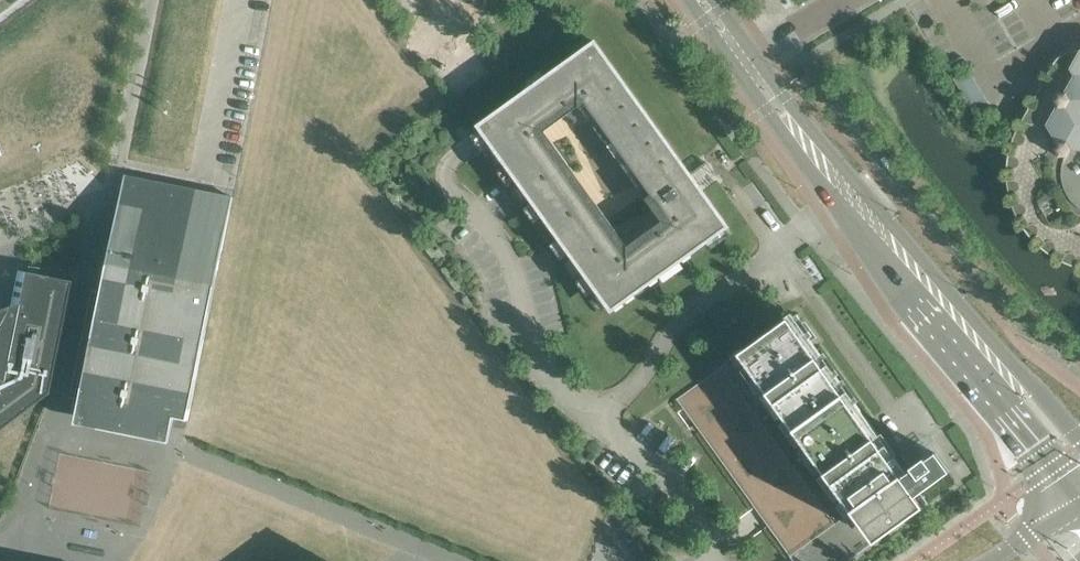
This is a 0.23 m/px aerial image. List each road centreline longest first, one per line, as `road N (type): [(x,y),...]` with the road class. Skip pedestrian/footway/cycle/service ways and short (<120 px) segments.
road 1 (secondary): [(1079,481),(744,58)]

